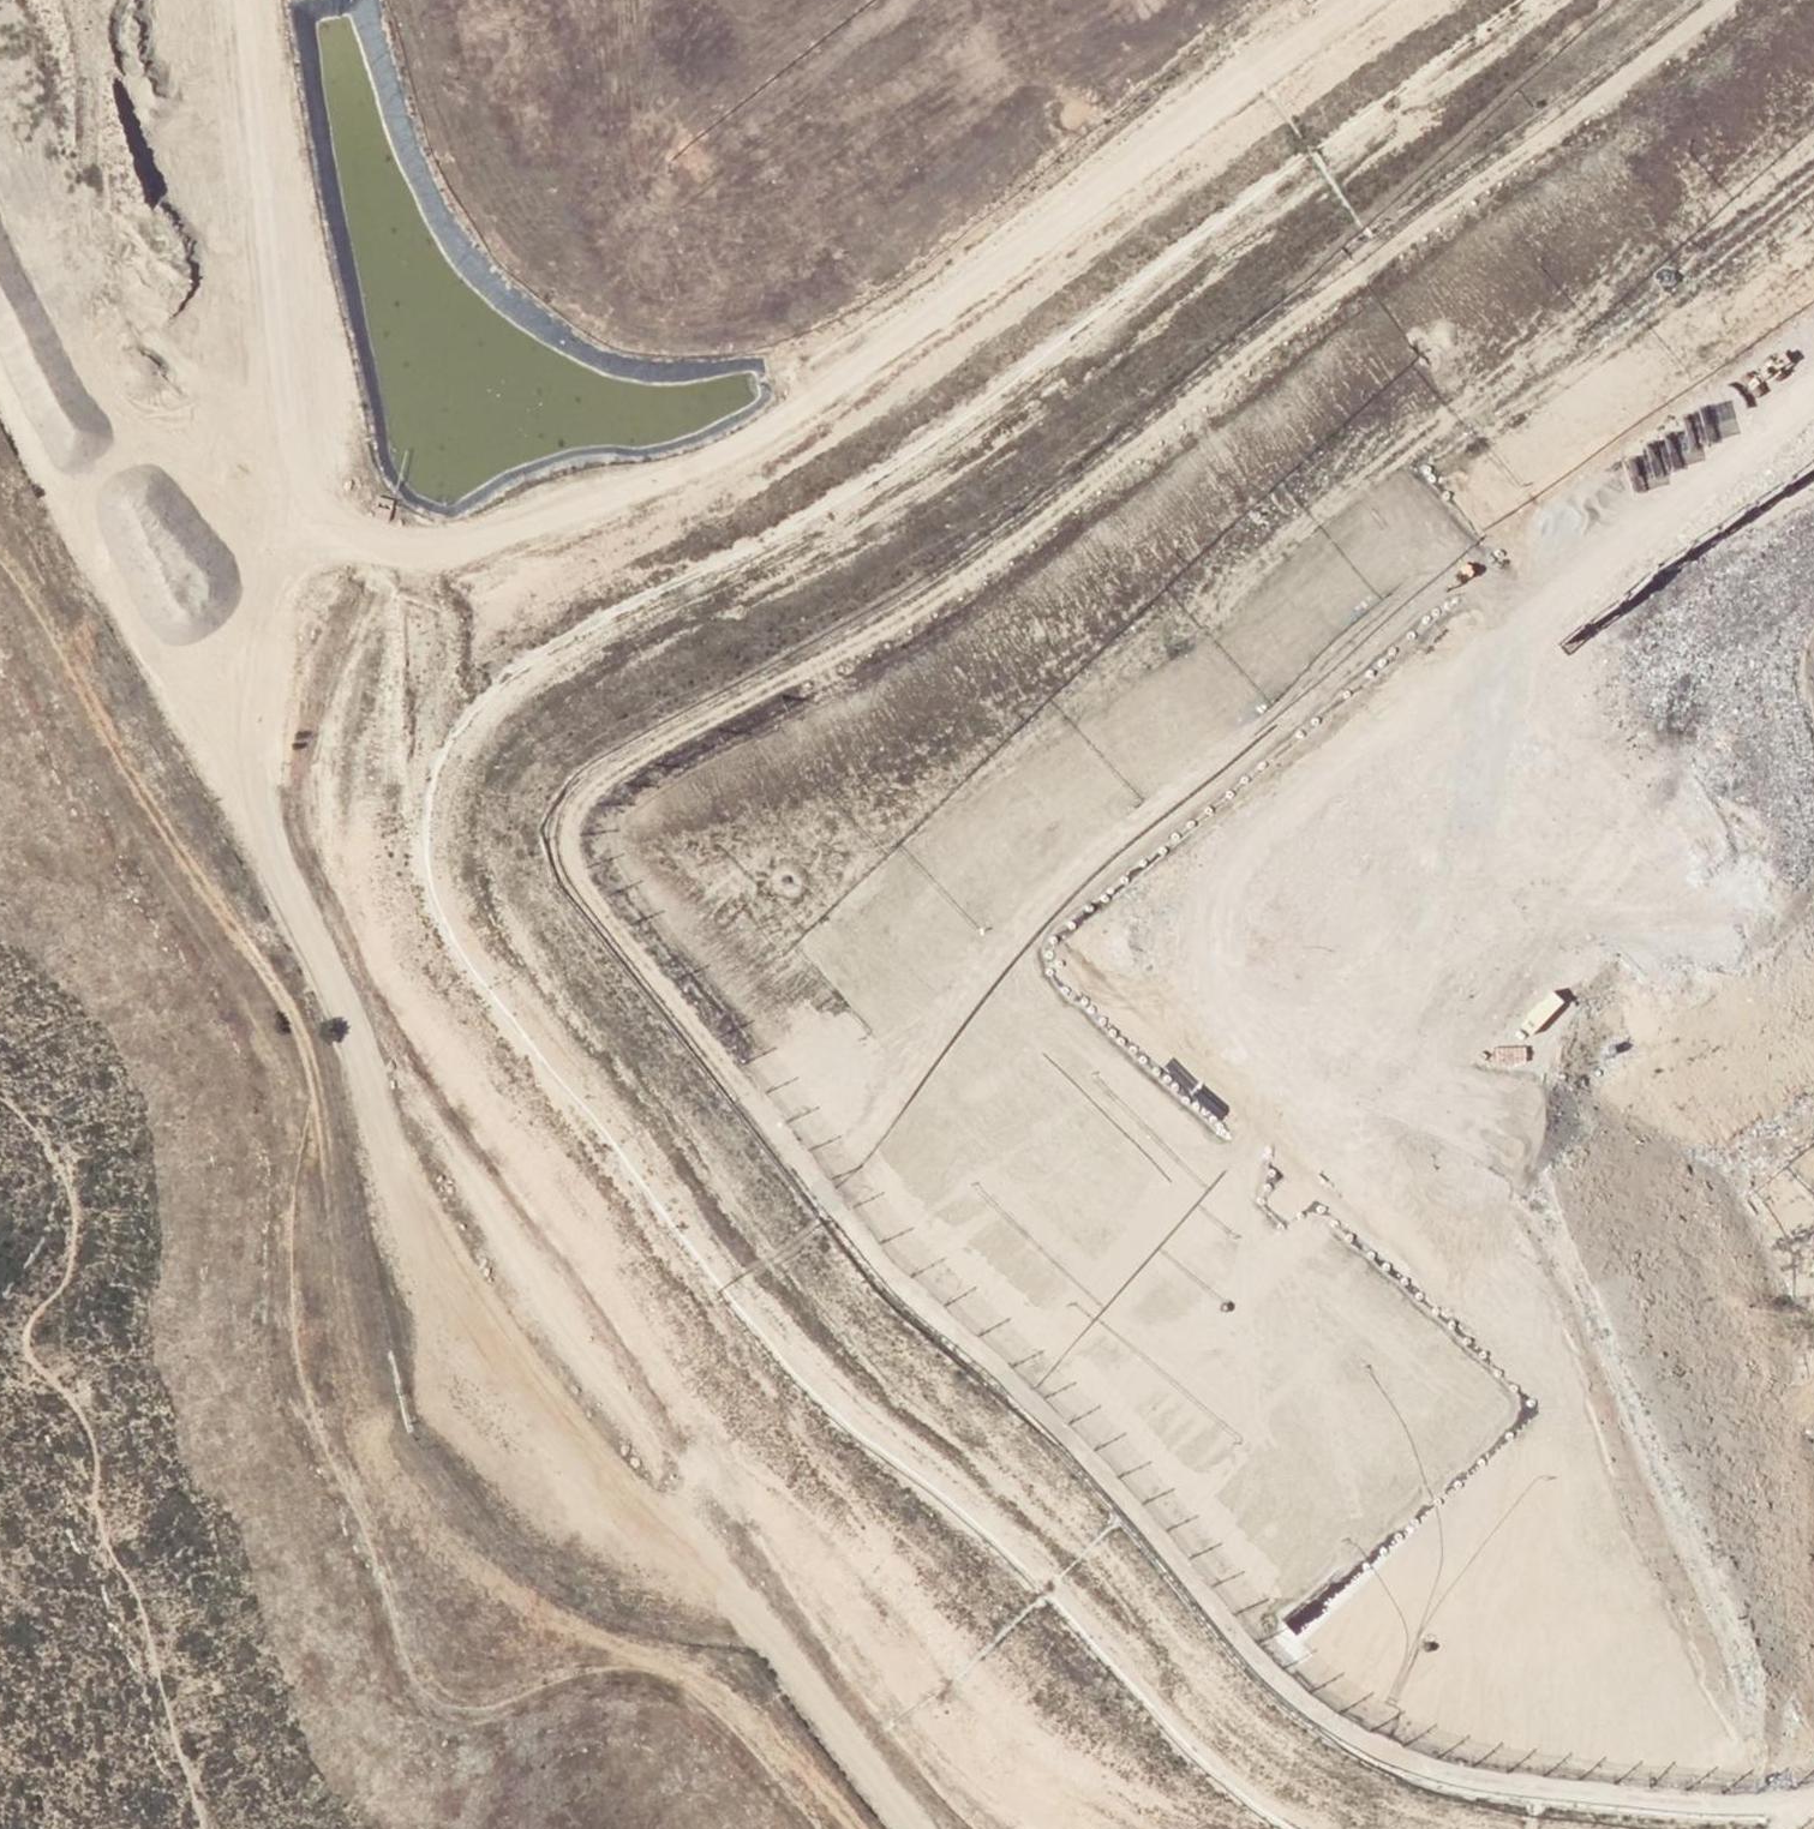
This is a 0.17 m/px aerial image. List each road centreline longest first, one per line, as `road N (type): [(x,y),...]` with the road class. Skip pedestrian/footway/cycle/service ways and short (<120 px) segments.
road 1 (track): [(255,0),(328,521),(350,541),(390,553),(721,456),(806,408),(1339,0)]
road 2 (track): [(308,416),(249,736),(261,827),(345,1014),(421,1219),(518,1393),(571,1456),(722,1585),(783,1649),(886,1798),(917,1828)]

